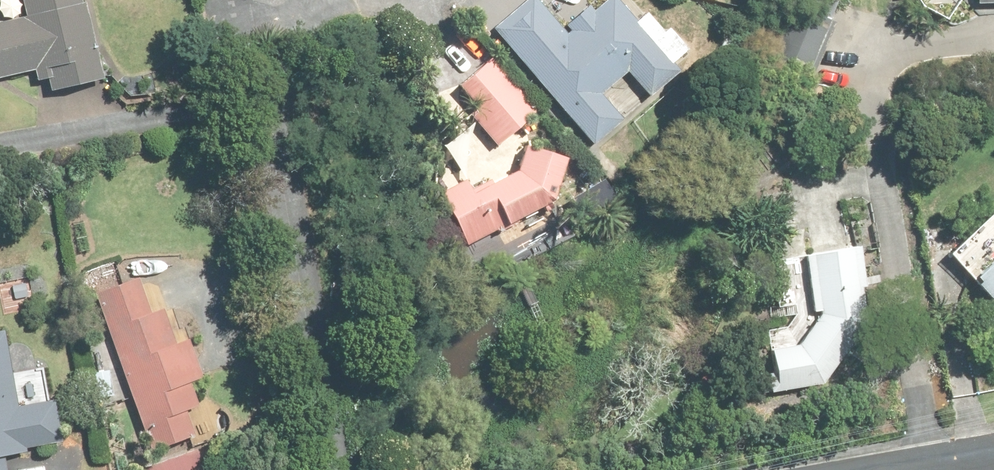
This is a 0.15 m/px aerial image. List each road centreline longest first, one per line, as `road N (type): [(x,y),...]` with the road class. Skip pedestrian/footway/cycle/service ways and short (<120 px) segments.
road 1 (residential): [(293,0),(276,91),(328,469)]

